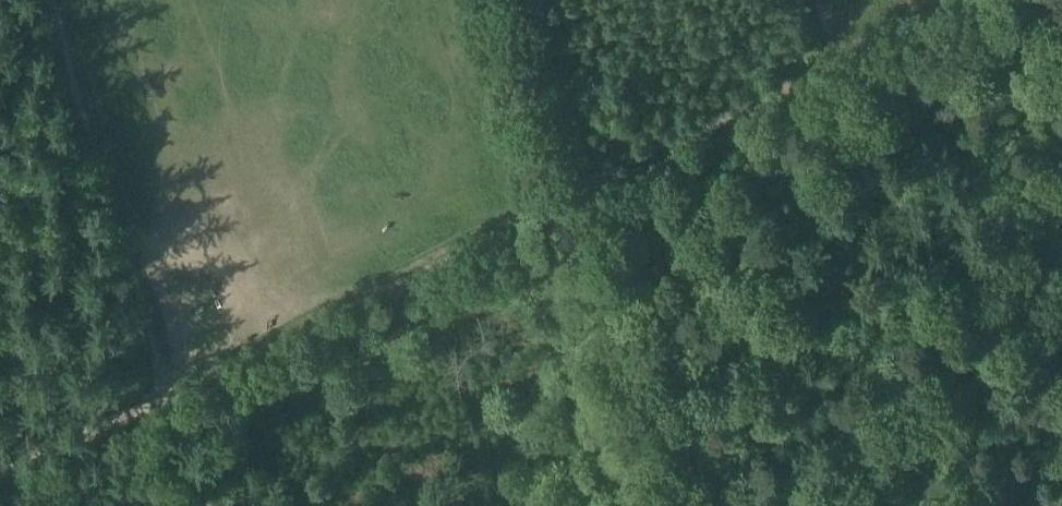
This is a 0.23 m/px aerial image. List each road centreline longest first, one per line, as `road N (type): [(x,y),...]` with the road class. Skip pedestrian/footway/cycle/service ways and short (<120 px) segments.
road 1 (track): [(165,396),(992,0)]
road 2 (track): [(670,505),(571,200)]
road 3 (track): [(520,0),(584,194)]
road 4 (track): [(165,396),(0,474)]

